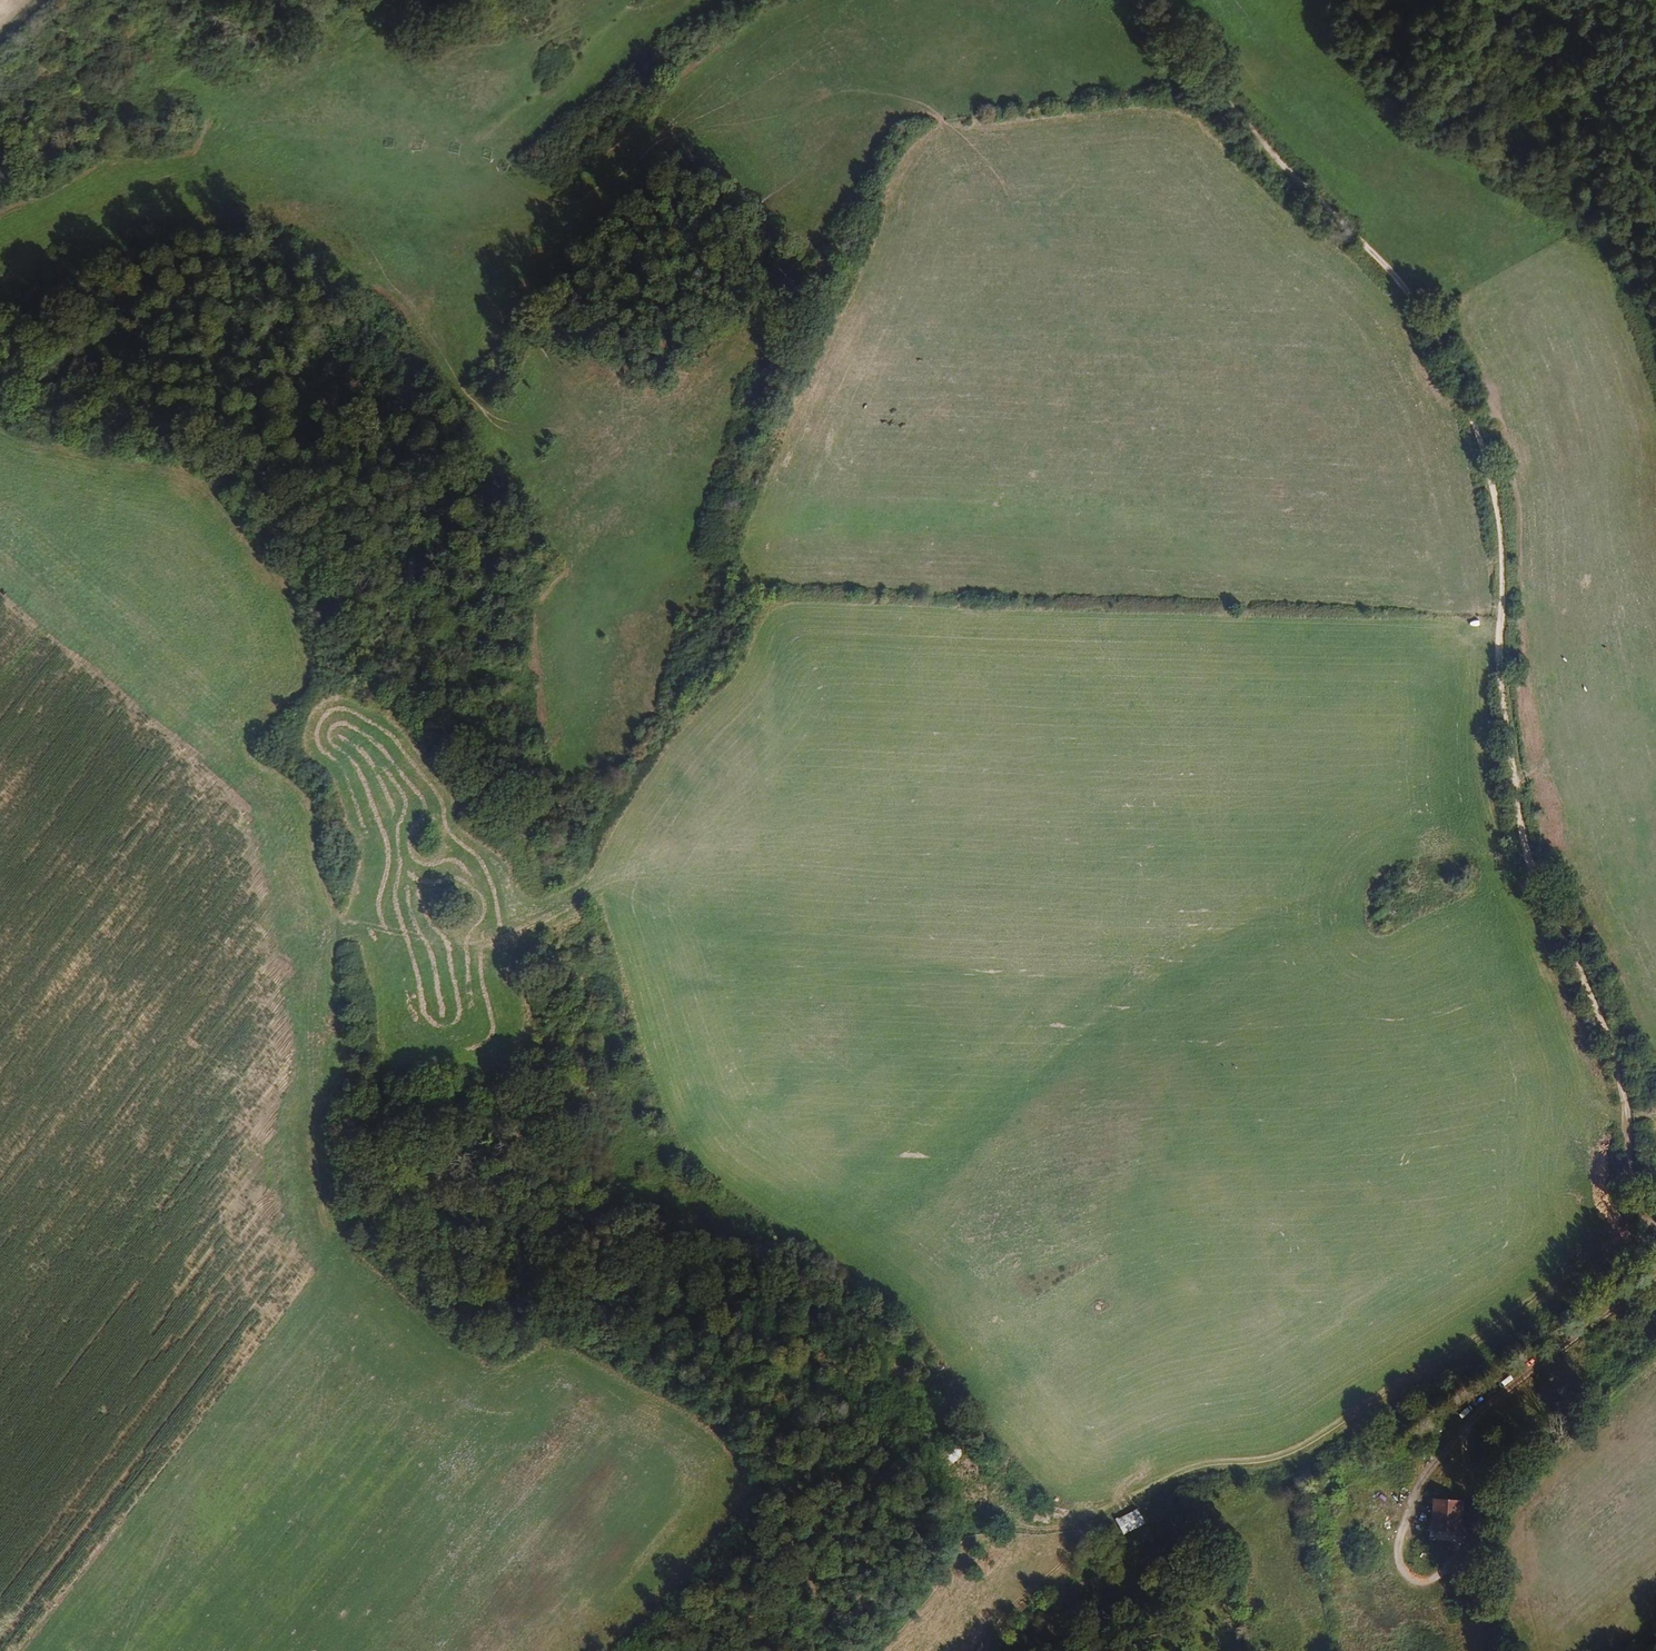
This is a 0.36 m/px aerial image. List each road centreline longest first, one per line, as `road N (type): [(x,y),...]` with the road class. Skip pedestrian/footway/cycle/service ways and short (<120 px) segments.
road 1 (track): [(1655,1228),(1631,1203),(1621,1080),(1527,844),(1502,677),(1499,514),(1452,365),(1398,279),(1185,65),(1144,0)]
road 2 (track): [(1655,1275),(1464,1422),(1400,1509),(1410,1584),(1435,1581),(1449,1568)]

